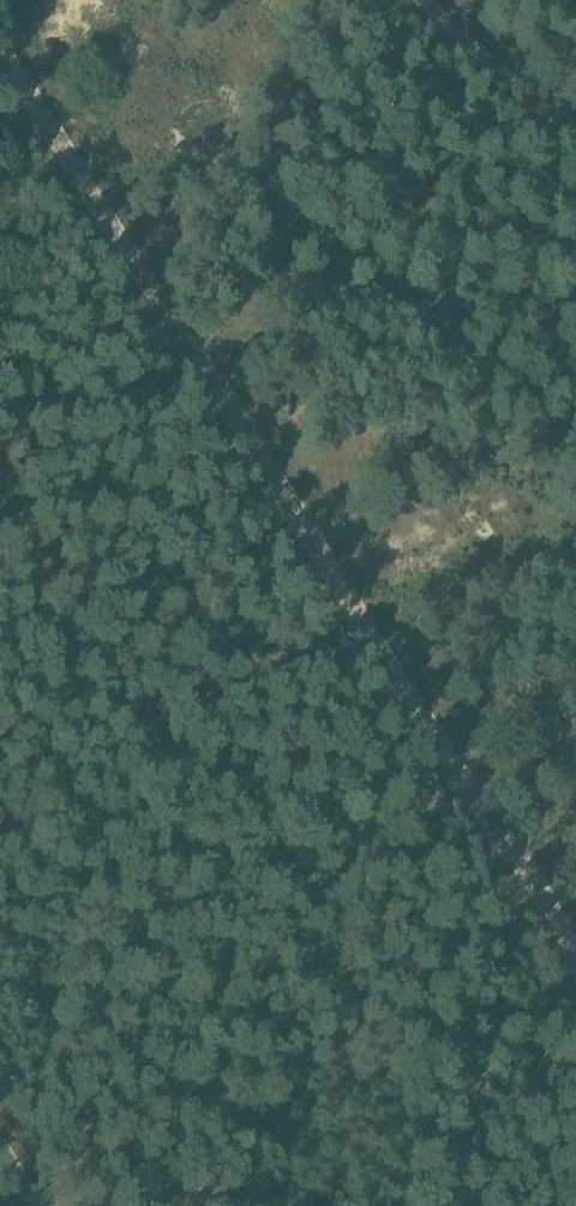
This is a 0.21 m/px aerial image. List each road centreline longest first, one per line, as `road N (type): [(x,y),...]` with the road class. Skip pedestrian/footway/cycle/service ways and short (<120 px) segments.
road 1 (track): [(575,990),(0,51)]
road 2 (track): [(420,0),(575,127)]

